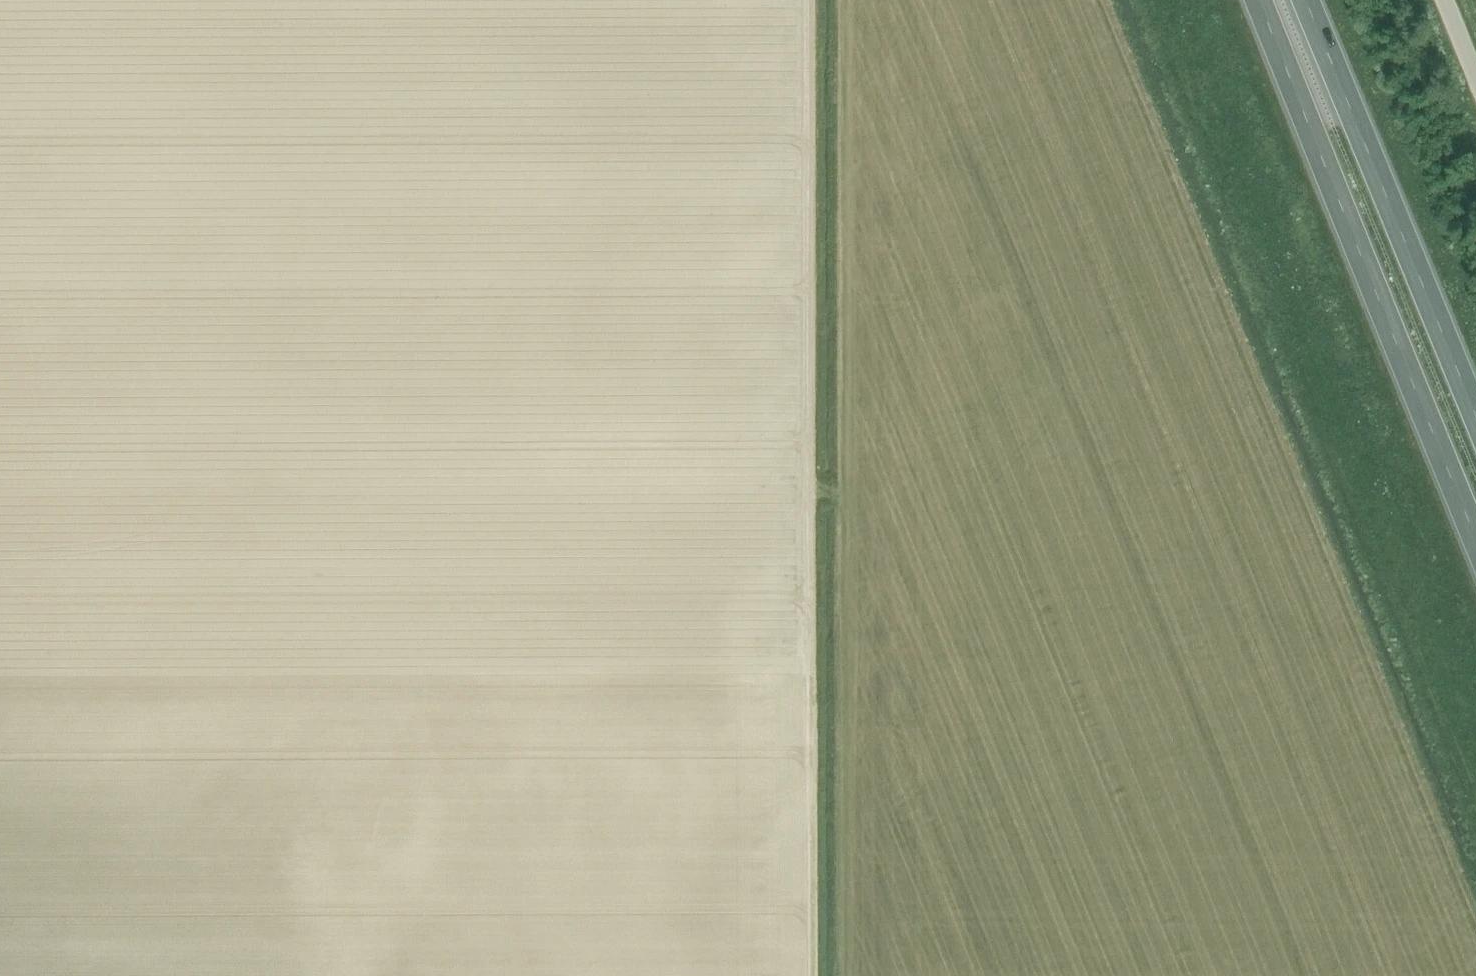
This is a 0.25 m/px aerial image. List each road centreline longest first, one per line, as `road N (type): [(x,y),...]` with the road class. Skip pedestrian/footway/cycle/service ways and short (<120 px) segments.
road 1 (trunk): [(1259,0),(1475,533)]
road 2 (trunk): [(1475,419),(1305,0)]

